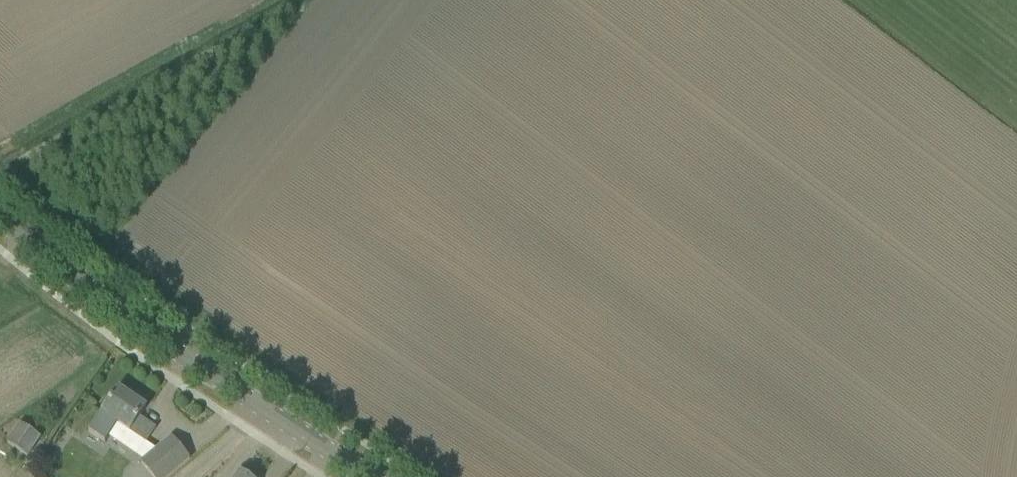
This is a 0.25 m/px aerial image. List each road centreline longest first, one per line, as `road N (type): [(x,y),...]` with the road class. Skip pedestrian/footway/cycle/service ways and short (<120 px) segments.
road 1 (tertiary): [(365,476),(131,322),(0,215)]

